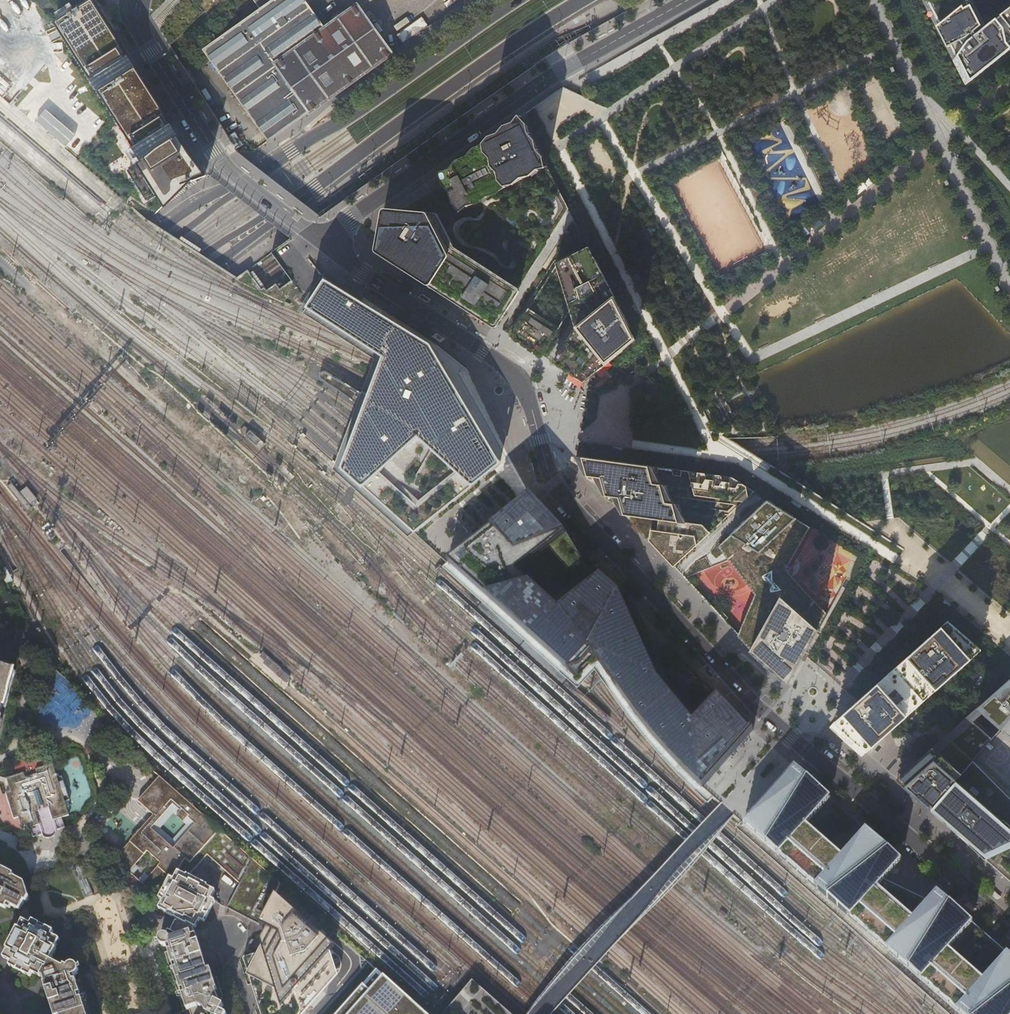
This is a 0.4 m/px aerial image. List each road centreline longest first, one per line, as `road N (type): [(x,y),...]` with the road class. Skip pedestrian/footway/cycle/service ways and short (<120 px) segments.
road 1 (residential): [(326,244),(503,367),(521,391),(561,495),(759,707),(1009,921)]
road 2 (residential): [(326,244),(452,141),(690,0)]
road 3 (primary): [(266,223),(585,0)]
road 4 (primary): [(514,0),(227,191)]
road 5 (primary): [(0,419),(266,223)]
road 6 (primary): [(0,399),(227,237),(266,223)]
road 7 (residential): [(140,0),(146,40),(219,159),(326,244)]
road 8 (primary): [(227,191),(210,212),(0,362)]
road 9 (primary): [(227,191),(200,200),(0,343)]
road 10 (track): [(0,556),(55,649),(110,716)]

